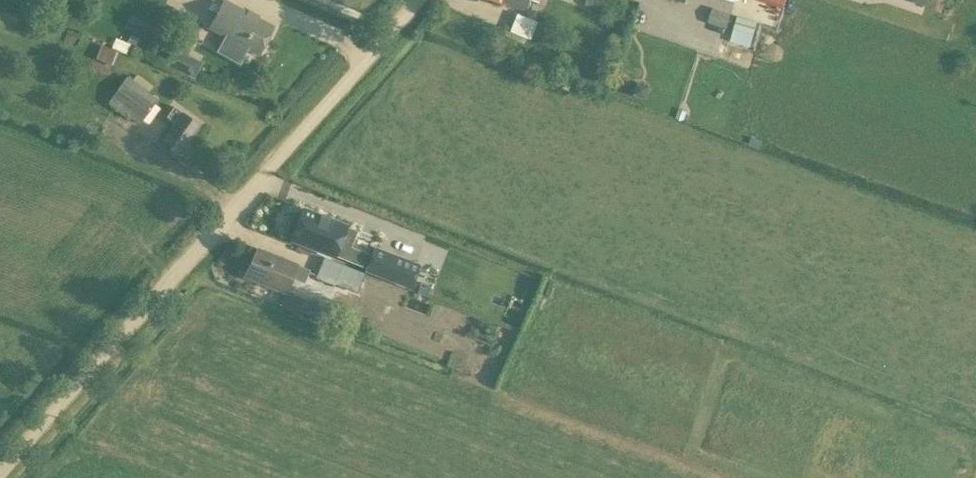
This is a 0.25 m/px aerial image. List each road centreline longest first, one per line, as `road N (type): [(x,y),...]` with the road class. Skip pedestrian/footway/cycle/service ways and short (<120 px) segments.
road 1 (unclassified): [(1,477),(426,0)]

